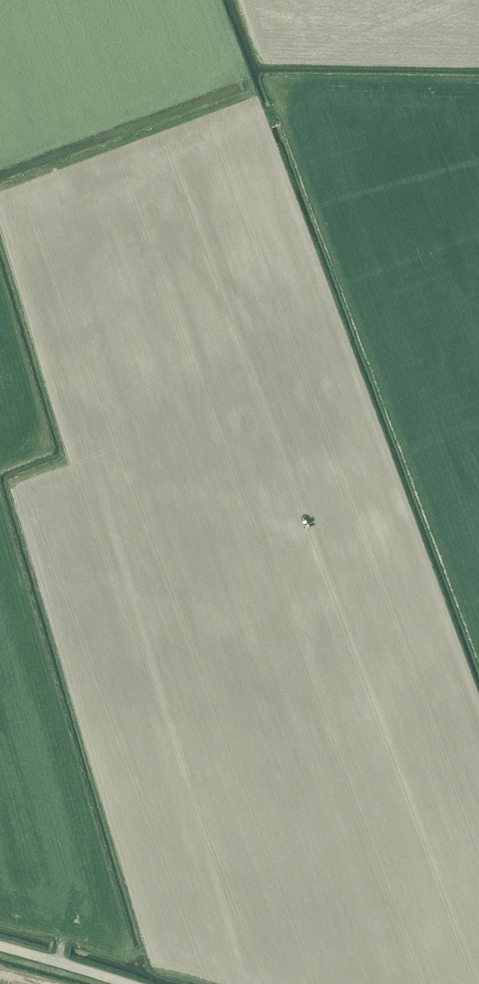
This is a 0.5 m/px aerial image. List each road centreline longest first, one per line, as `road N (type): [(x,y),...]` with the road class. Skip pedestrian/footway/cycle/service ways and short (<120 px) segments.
road 1 (unclassified): [(126,983),(0,945)]

